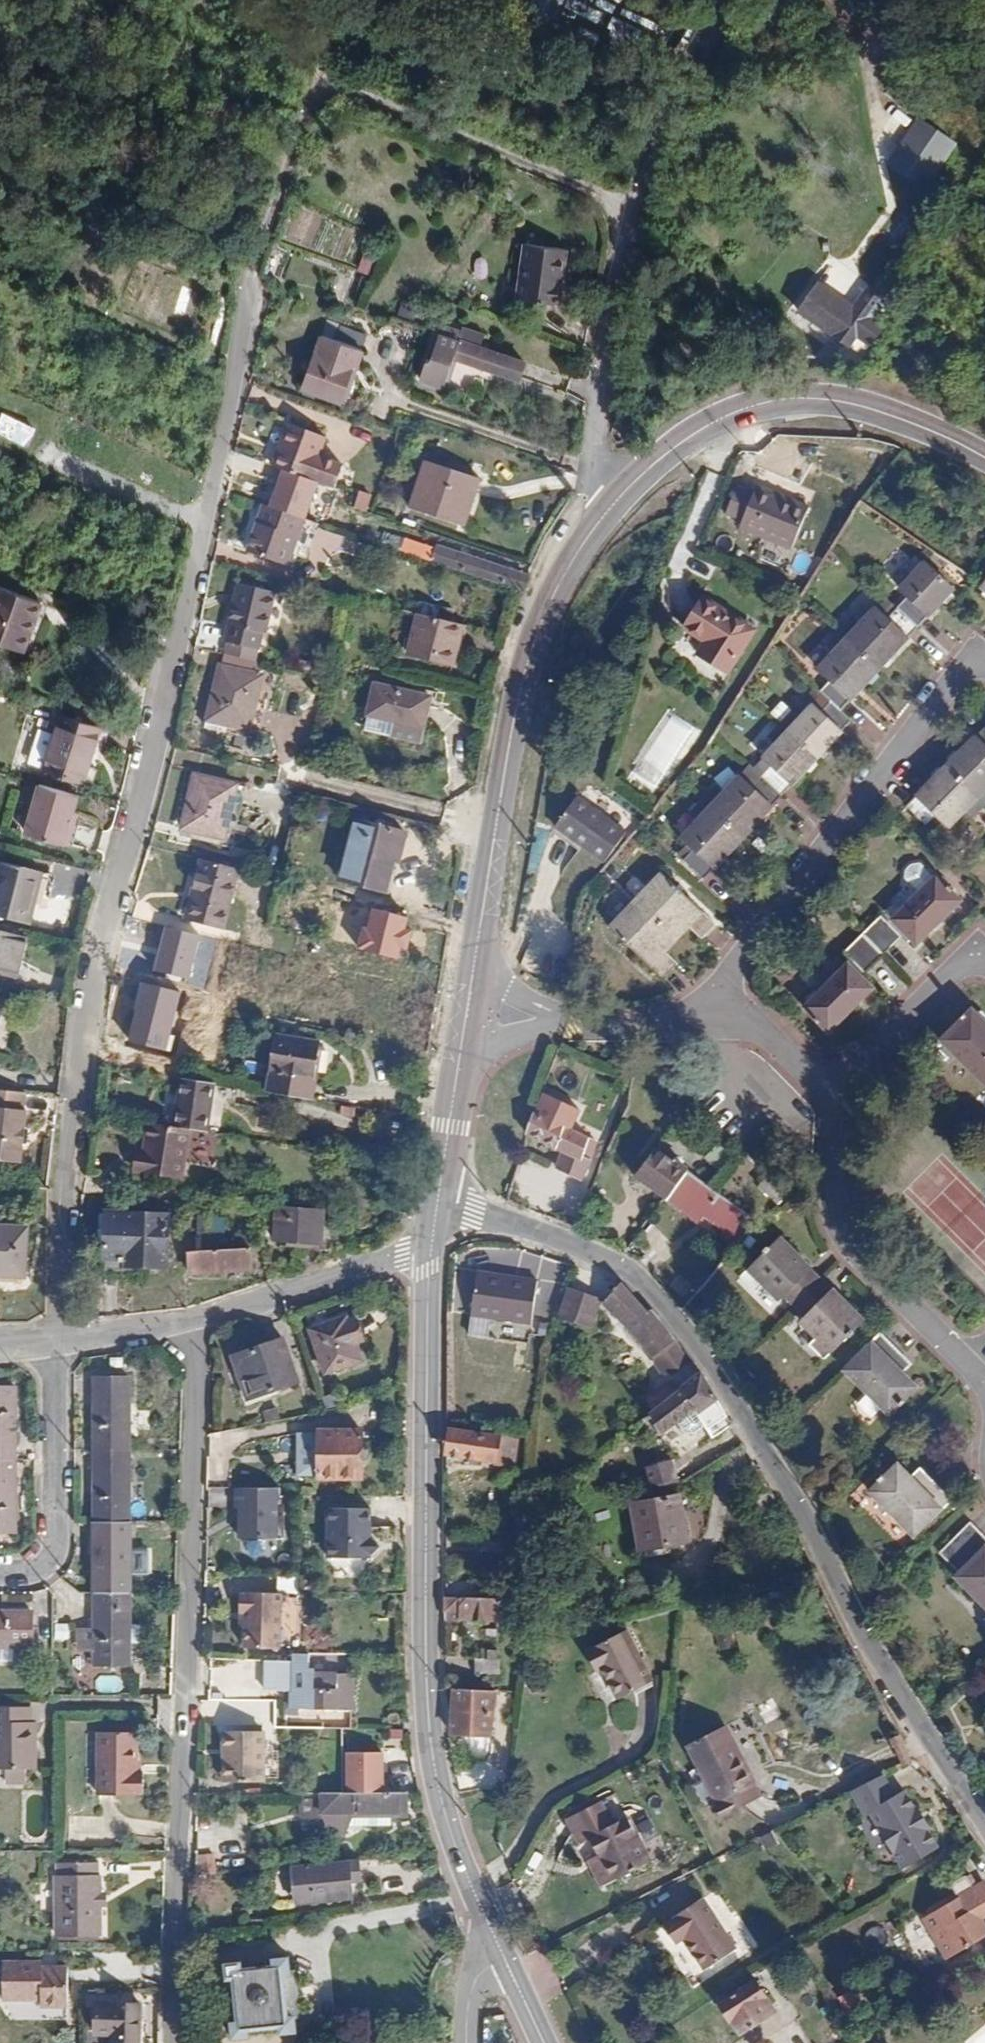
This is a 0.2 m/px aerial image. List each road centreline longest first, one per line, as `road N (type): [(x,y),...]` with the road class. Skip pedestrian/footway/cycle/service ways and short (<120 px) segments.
road 1 (residential): [(616,500),(594,424),(623,210),(324,77),(260,256),(227,458),(92,993),(62,1191),(59,1345)]
road 2 (residential): [(984,1824),(864,1635),(686,1324),(647,1283),(597,1253),(437,1202)]
road 3 (residential): [(173,2042),(195,1319)]
road 4 (tertiary): [(431,1244),(427,1703),(453,1847),(502,1952)]
road 5 (tertiary): [(616,500),(551,597),(526,679),(467,1006)]
road 6 (residential): [(984,656),(717,1004)]
road 7 (tertiary): [(984,461),(877,411),(778,400),(701,431),(616,500)]
road 8 (residential): [(831,1097),(838,1226),(984,1380)]
road 9 (residential): [(59,1345),(58,1571),(0,1579)]
road 10 (residential): [(467,1006),(575,1025),(690,1020),(717,1004)]
road 11 (track): [(640,554),(585,668),(506,765)]
road 12 (residential): [(195,1319),(431,1244)]
road 13 (residential): [(984,960),(958,964),(831,1097)]
road 14 (tertiary): [(467,1006),(437,1202)]
road 15 (residential): [(717,1004),(743,1017),(831,1097)]
road 16 (residential): [(59,1345),(195,1319)]

